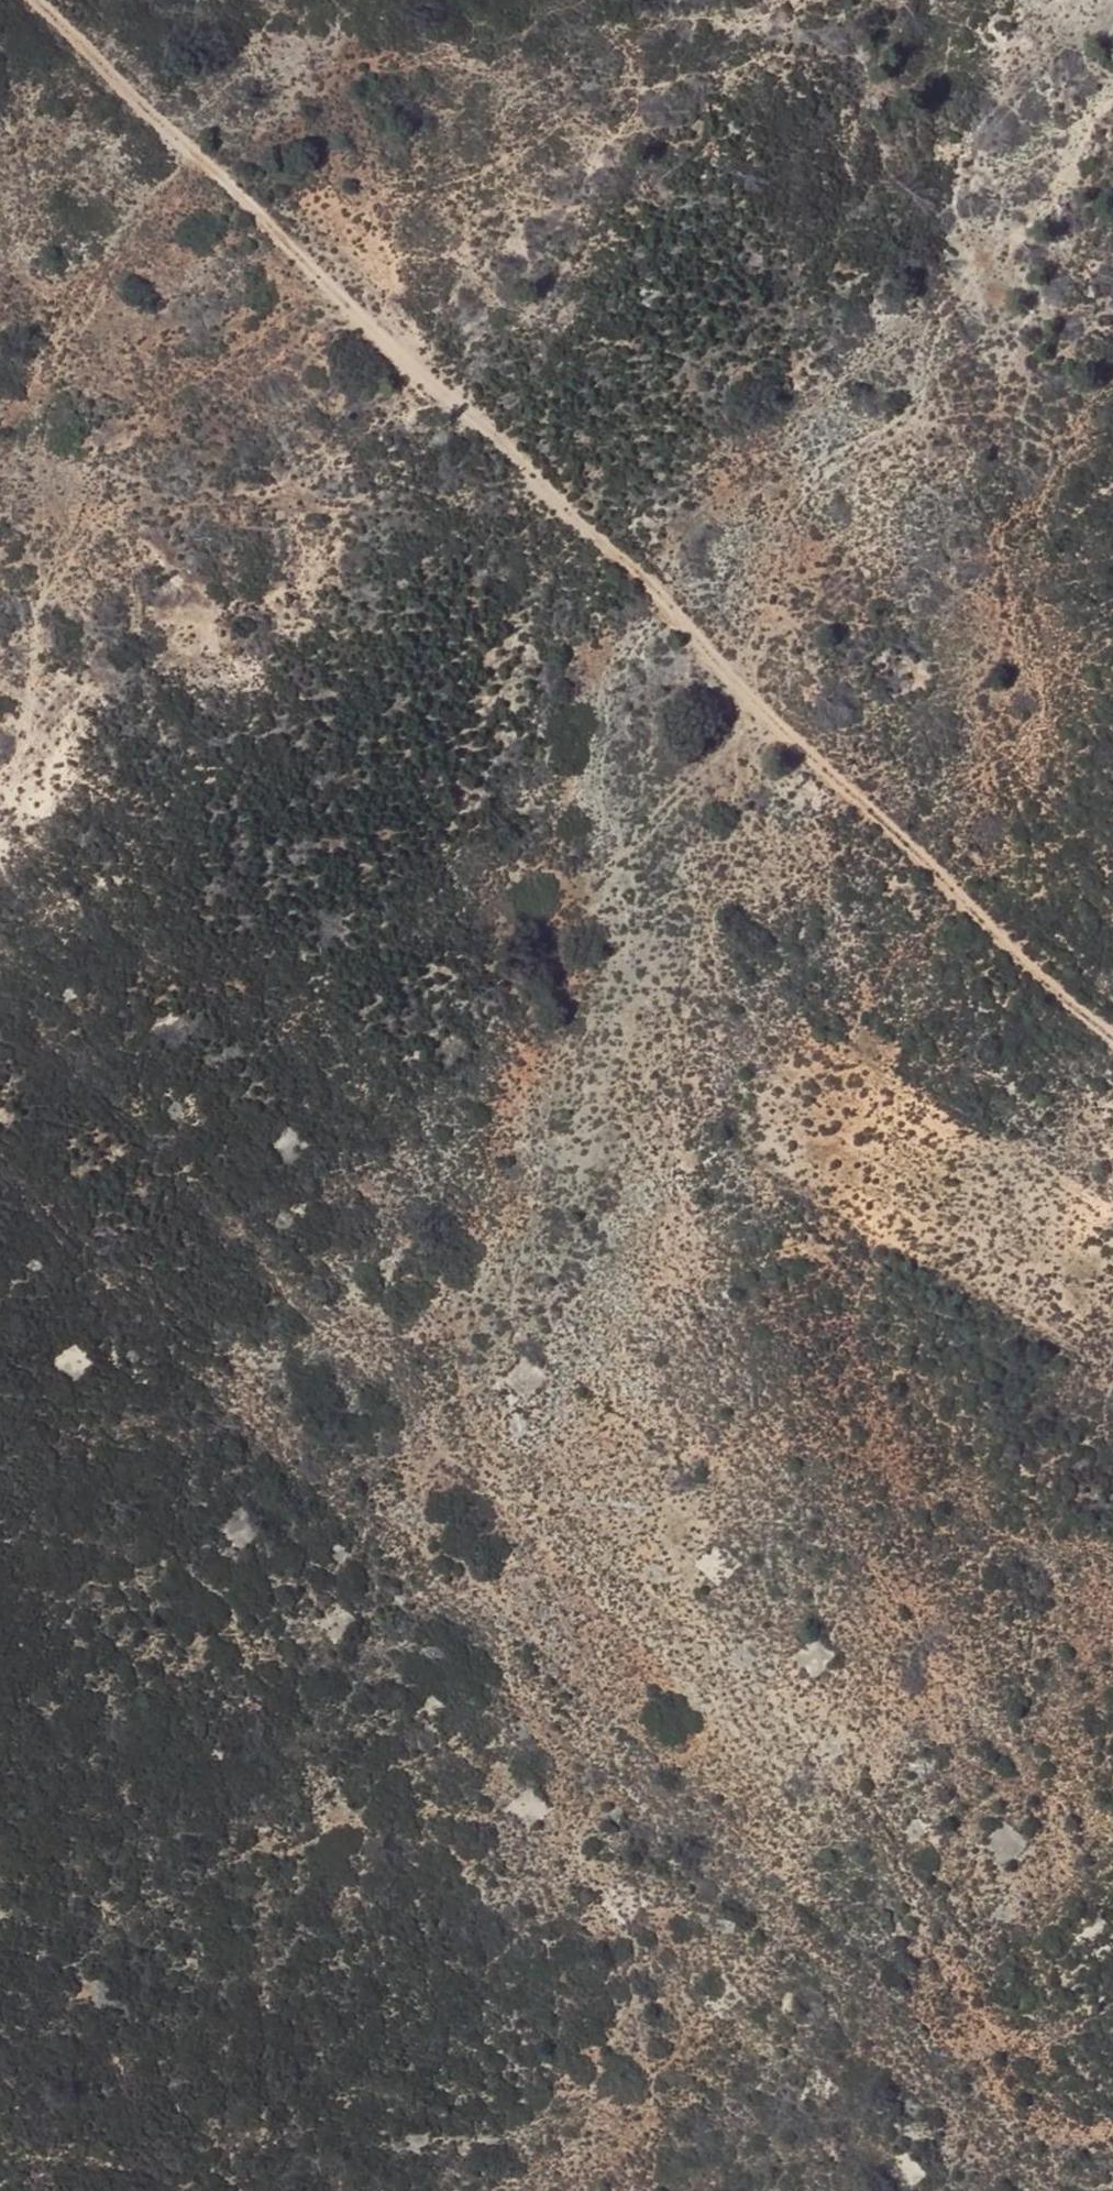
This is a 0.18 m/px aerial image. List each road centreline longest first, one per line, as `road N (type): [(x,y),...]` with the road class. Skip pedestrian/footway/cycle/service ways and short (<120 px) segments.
road 1 (track): [(17,0),(1112,1060)]

